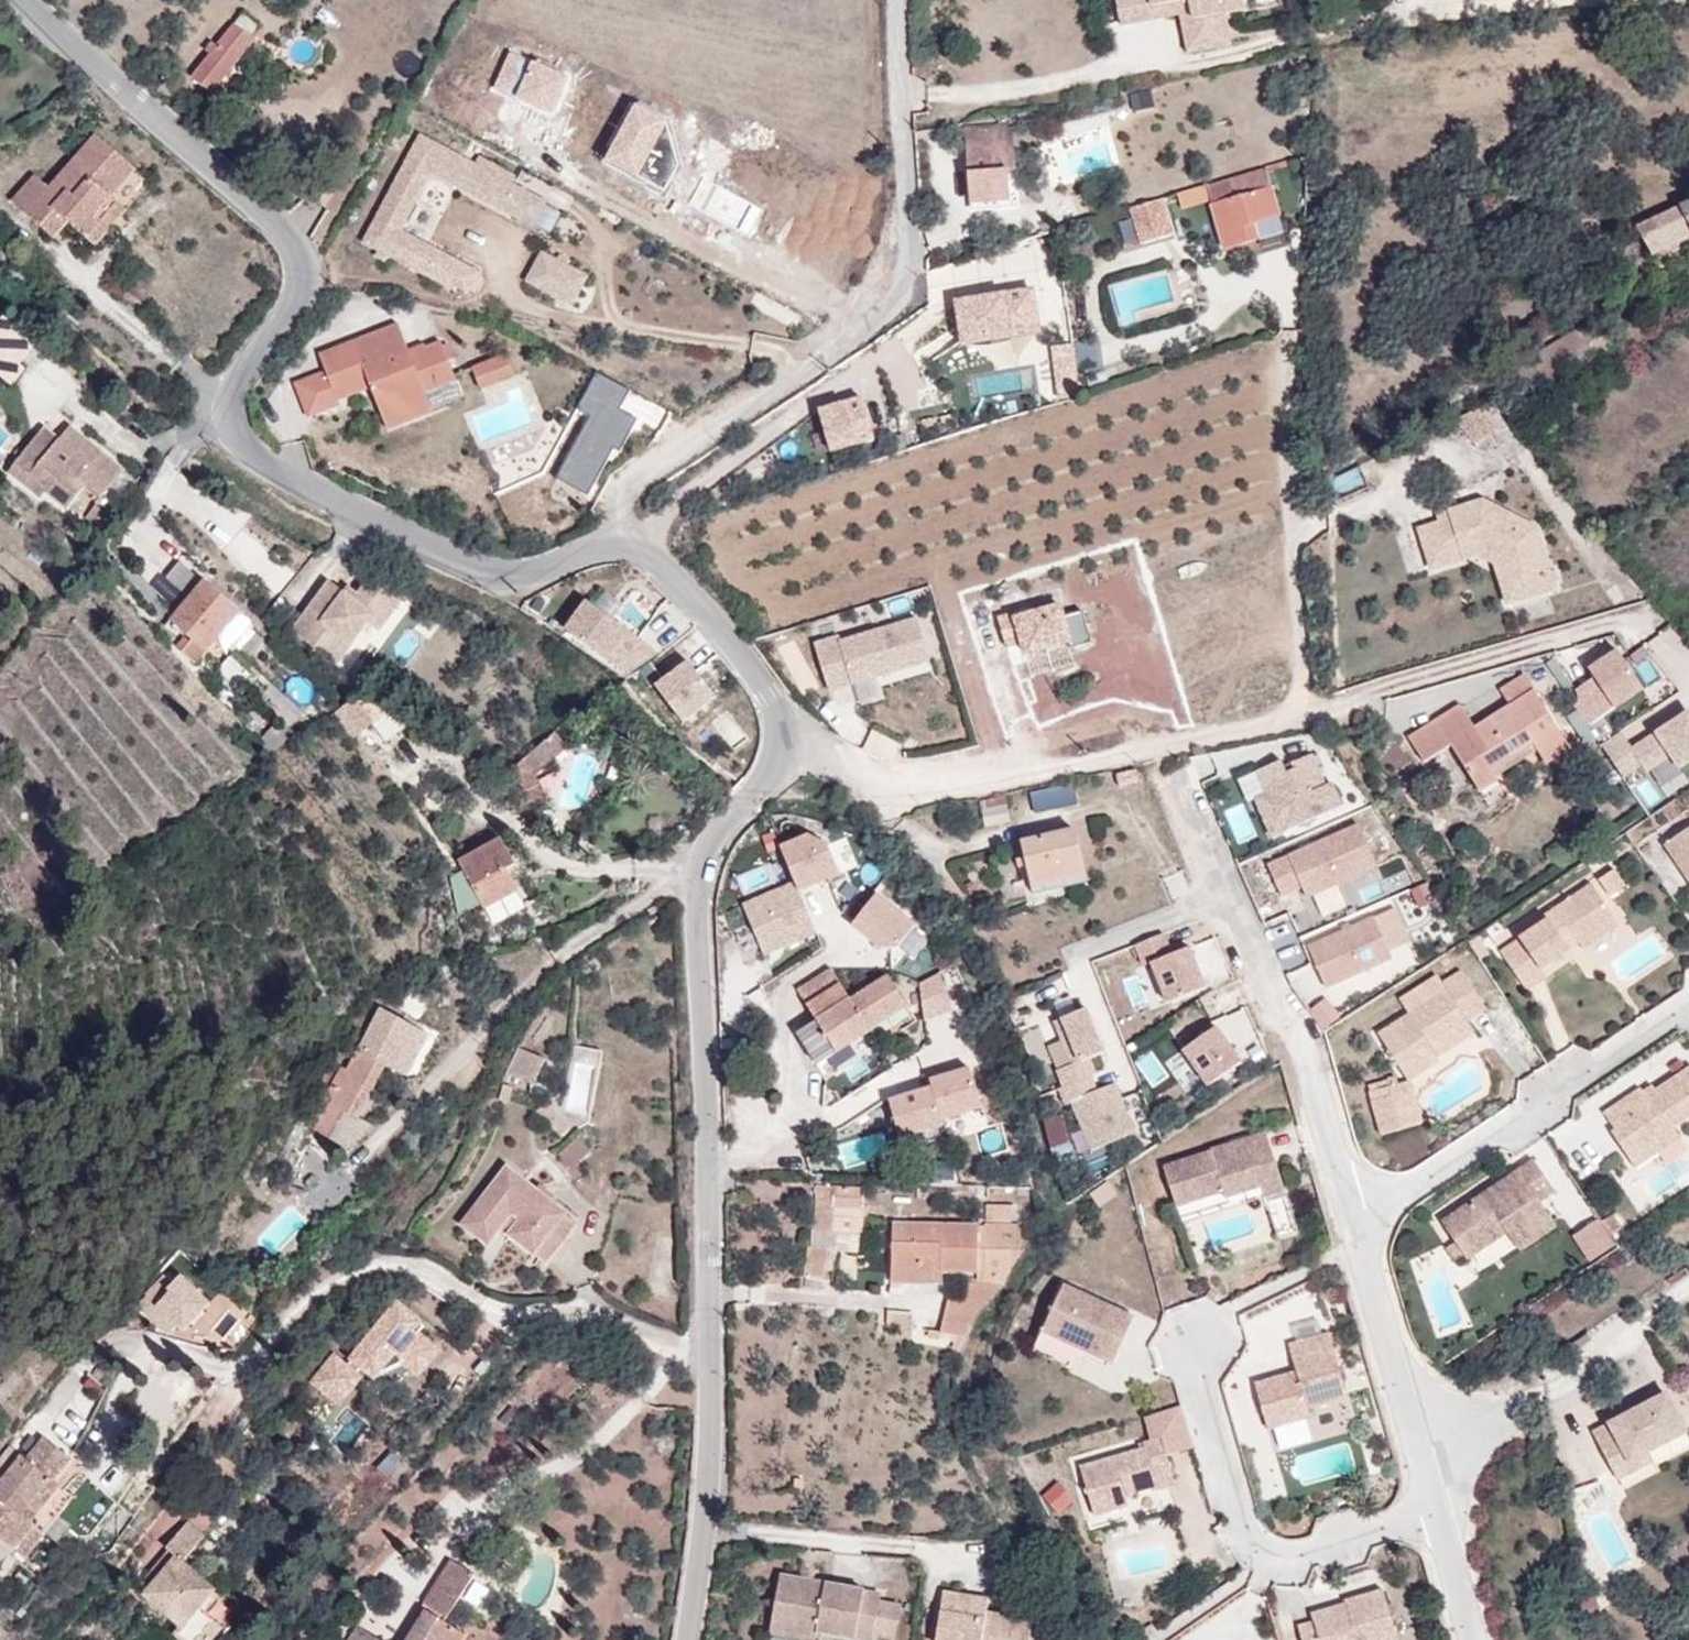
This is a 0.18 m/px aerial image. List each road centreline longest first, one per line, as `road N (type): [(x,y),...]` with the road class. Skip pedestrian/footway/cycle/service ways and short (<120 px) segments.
road 1 (residential): [(713,1349),(594,1310),(497,1310),(429,1267),(384,1263),(333,1276),(265,1343),(232,1363),(120,1338),(81,1363),(55,1397)]
road 2 (residential): [(904,0),(908,279),(889,314),(646,471),(628,496),(619,538)]
road 3 (residential): [(33,0),(262,203),(293,244),(303,284),(285,328),(225,391)]
road 4 (residential): [(1154,746),(1297,1036),(1361,1220)]
road 5 (residential): [(700,875),(713,1349)]
road 6 (residential): [(208,426),(216,447),(282,485),(516,575),(619,538)]
road 7 (residential): [(619,538),(639,542),(701,590),(746,636),(791,726),(784,761),(717,838),(700,875)]
road 8 (residential): [(1199,1352),(1242,1528),(1258,1552),(1293,1564),(1443,1510)]
road 9 (residential): [(1688,1003),(1361,1220)]
road 10 (residential): [(668,885),(563,948),(404,1111)]
road 11 (residential): [(668,885),(659,867),(584,870),(549,856),(408,747)]
road 12 (residential): [(1426,1450),(1688,1304)]
road 13 (residential): [(713,1349),(689,1639)]
road 14 (residential): [(1361,1220),(1426,1450)]
road 15 (residential): [(225,391),(81,276)]
road 16 (residential): [(203,416),(141,449),(83,408)]
road 17 (residential): [(1443,1510),(1479,1639)]
road 18 (residential): [(208,426),(178,461),(135,536)]

